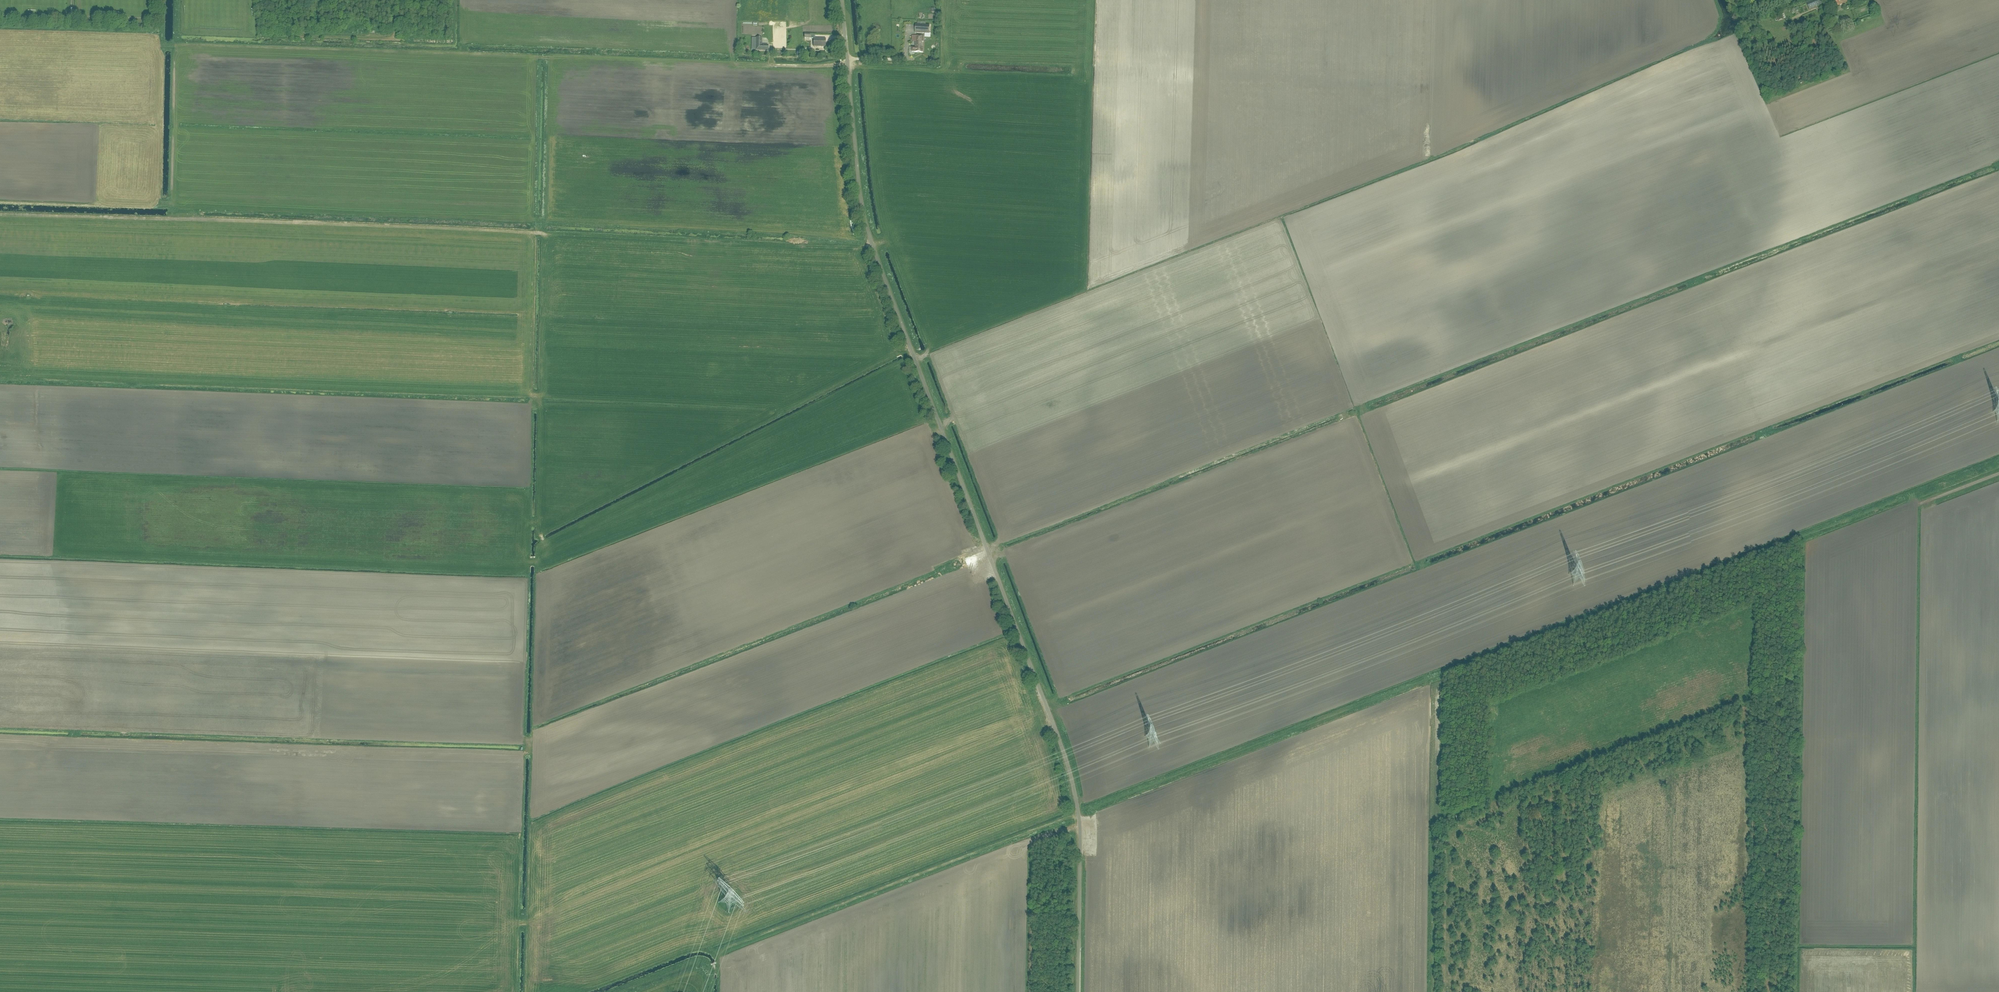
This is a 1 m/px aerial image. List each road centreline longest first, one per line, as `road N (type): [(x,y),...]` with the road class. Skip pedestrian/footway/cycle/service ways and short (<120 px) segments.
road 1 (unclassified): [(1078,991),(1074,788),(871,246),(841,0)]
road 2 (track): [(707,973),(717,954),(733,946),(1444,674)]
road 3 (track): [(1444,674),(1998,463)]
road 4 (track): [(0,215),(545,236)]
road 5 (track): [(1442,819),(1667,731)]
road 6 (track): [(1432,991),(1432,823),(1442,819)]

